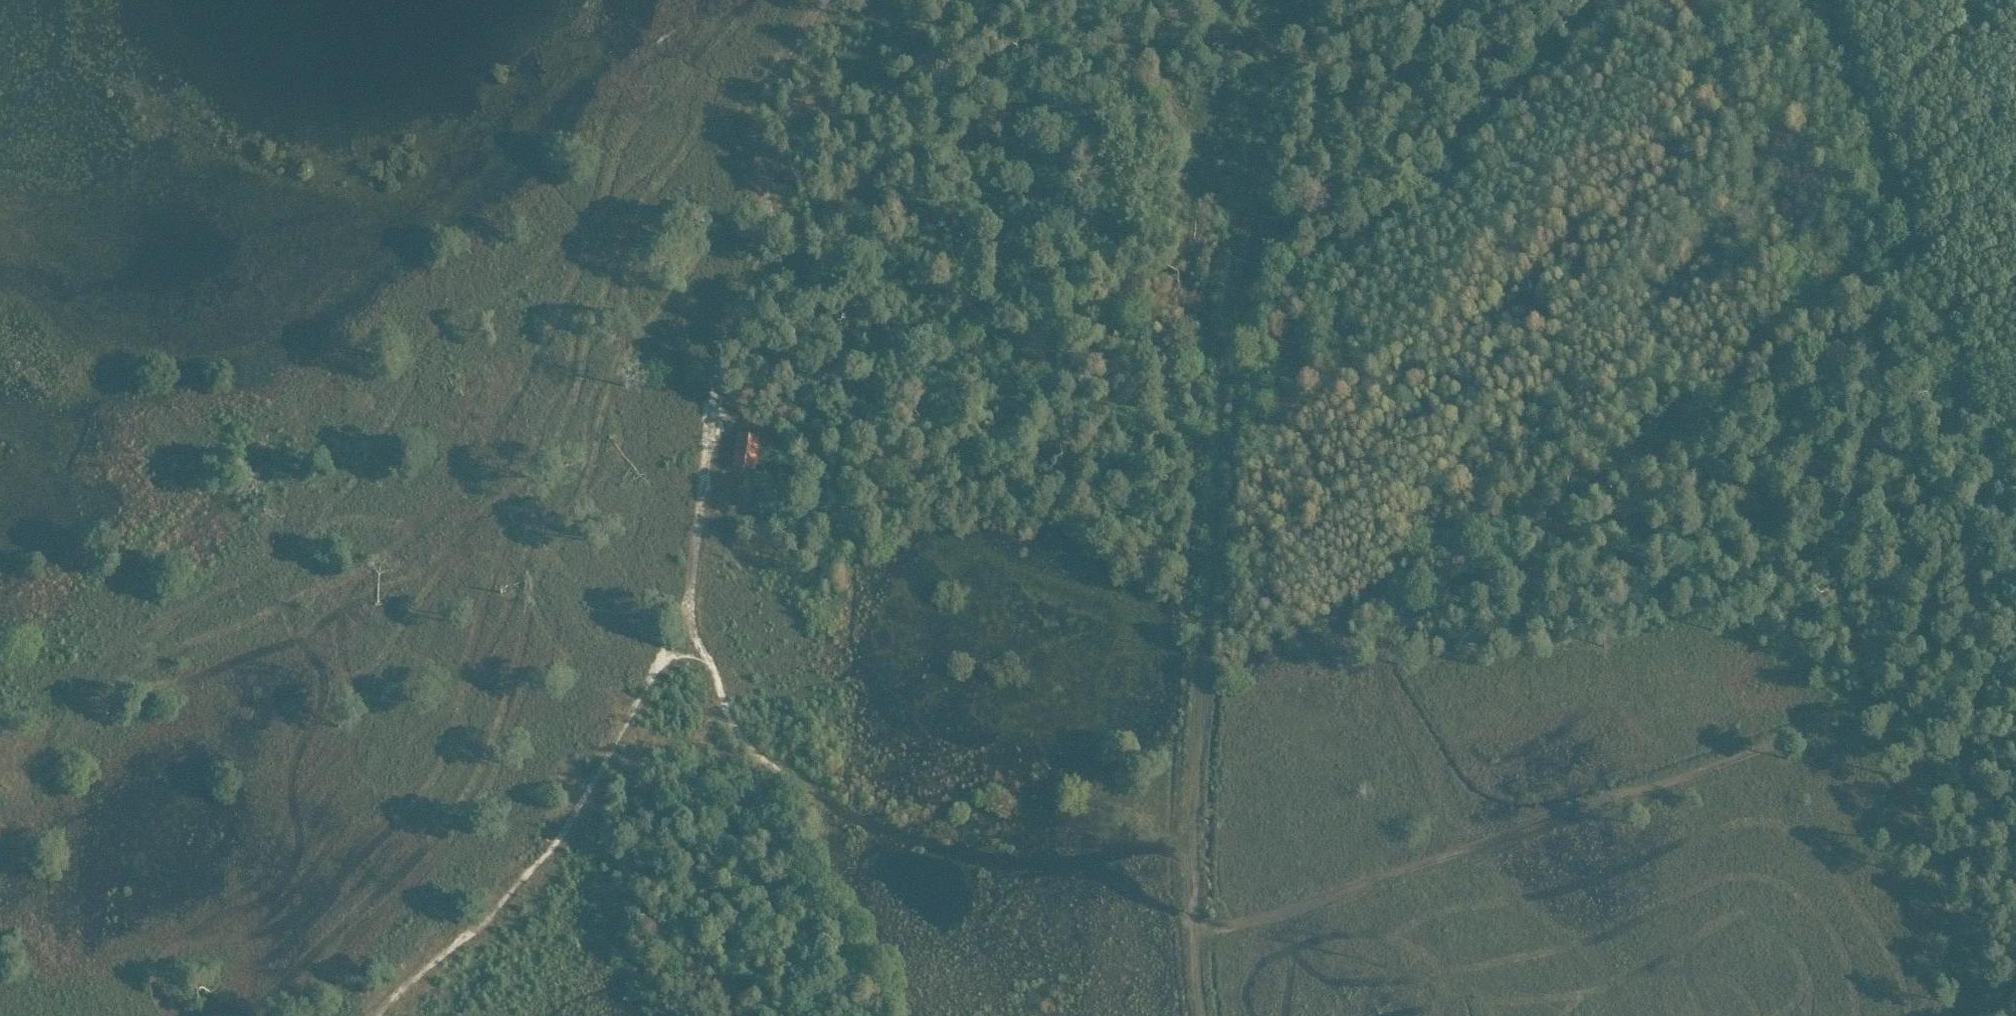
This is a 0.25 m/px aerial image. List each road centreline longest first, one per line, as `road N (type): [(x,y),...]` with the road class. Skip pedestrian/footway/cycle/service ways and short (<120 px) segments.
road 1 (track): [(1991,1015),(1892,742),(1861,721),(1241,924),(1214,927),(1196,918)]
road 2 (track): [(1272,0),(1219,382),(1200,734),(1203,1015)]

